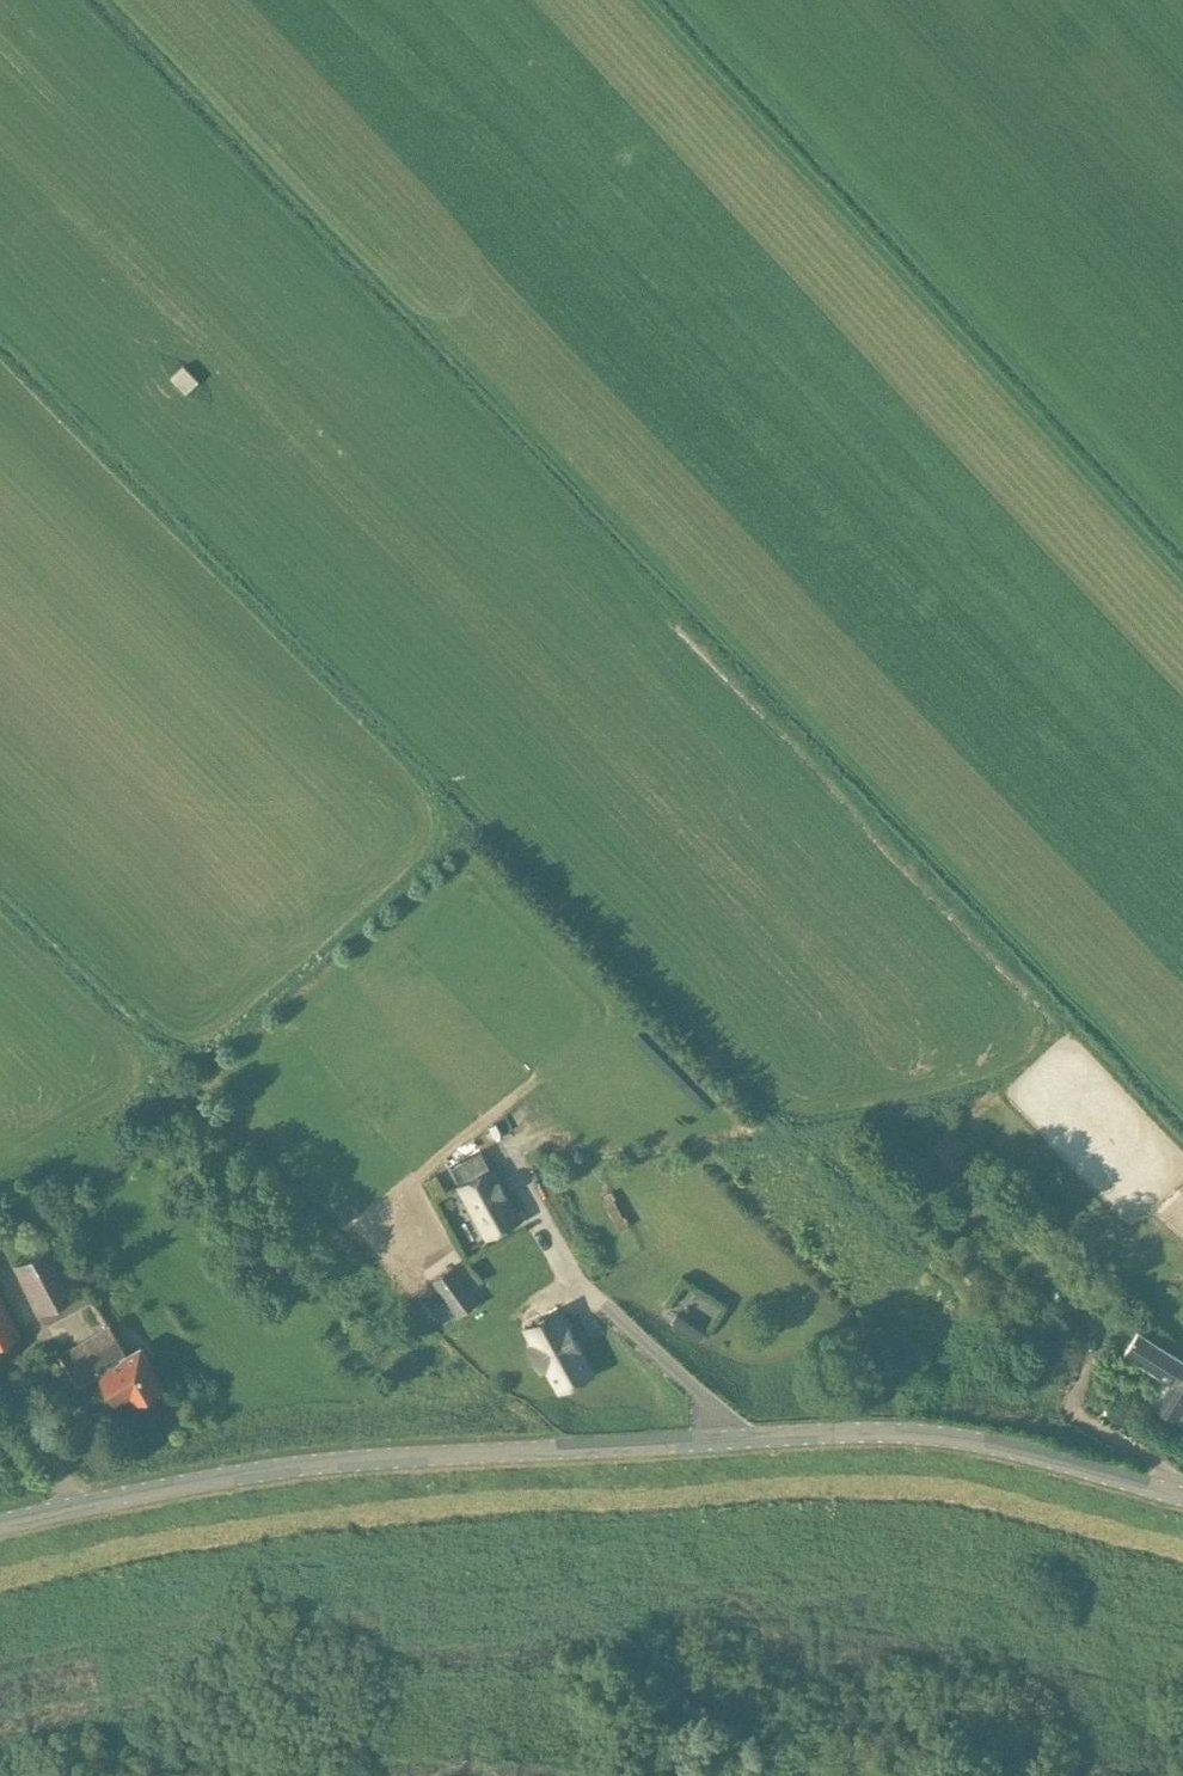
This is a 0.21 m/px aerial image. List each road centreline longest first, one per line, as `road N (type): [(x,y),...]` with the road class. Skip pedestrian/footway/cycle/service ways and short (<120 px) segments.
road 1 (tertiary): [(0,1525),(293,1468),(835,1434),(987,1445),(1182,1497)]
road 2 (track): [(1182,1146),(717,651)]

